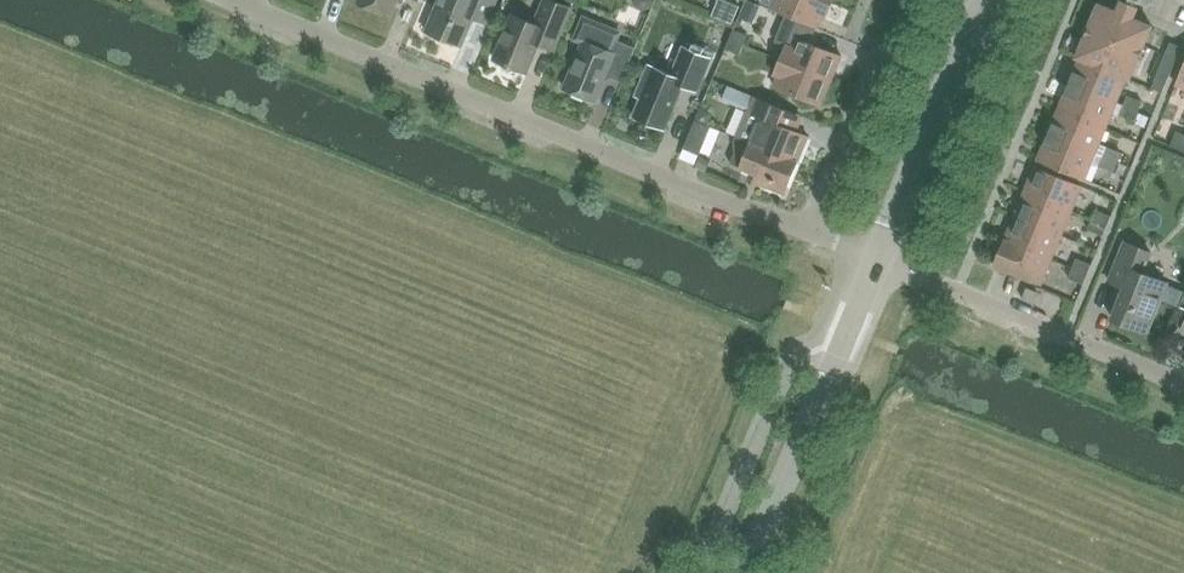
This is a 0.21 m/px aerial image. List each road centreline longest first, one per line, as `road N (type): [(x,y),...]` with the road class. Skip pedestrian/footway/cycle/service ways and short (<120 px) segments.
road 1 (residential): [(807,233),(233,0)]
road 2 (residential): [(747,572),(878,266)]
road 3 (residential): [(1183,390),(878,266)]
road 4 (residential): [(878,266),(989,0)]
road 5 (residential): [(807,233),(882,52)]

